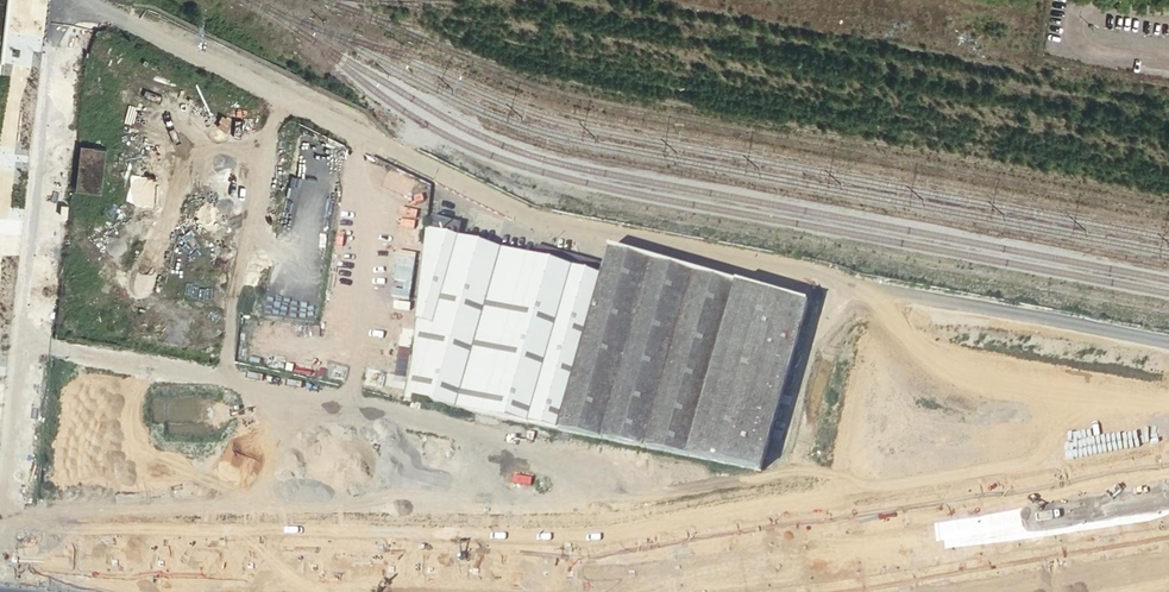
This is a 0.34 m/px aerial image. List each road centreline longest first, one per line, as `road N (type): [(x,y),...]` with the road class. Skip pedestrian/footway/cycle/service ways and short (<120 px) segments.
road 1 (residential): [(1168,524),(771,591)]
road 2 (residential): [(171,588),(79,583),(5,591)]

